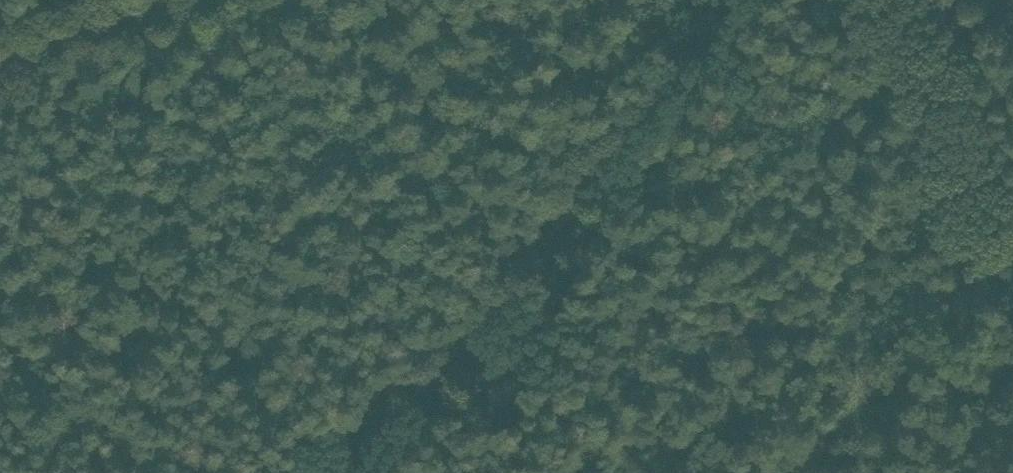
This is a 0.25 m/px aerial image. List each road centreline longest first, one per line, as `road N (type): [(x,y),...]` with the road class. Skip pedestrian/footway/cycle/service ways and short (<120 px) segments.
road 1 (track): [(359,472),(521,300),(628,162),(734,0)]
road 2 (track): [(1012,276),(631,472)]
road 3 (track): [(155,0),(0,65)]

